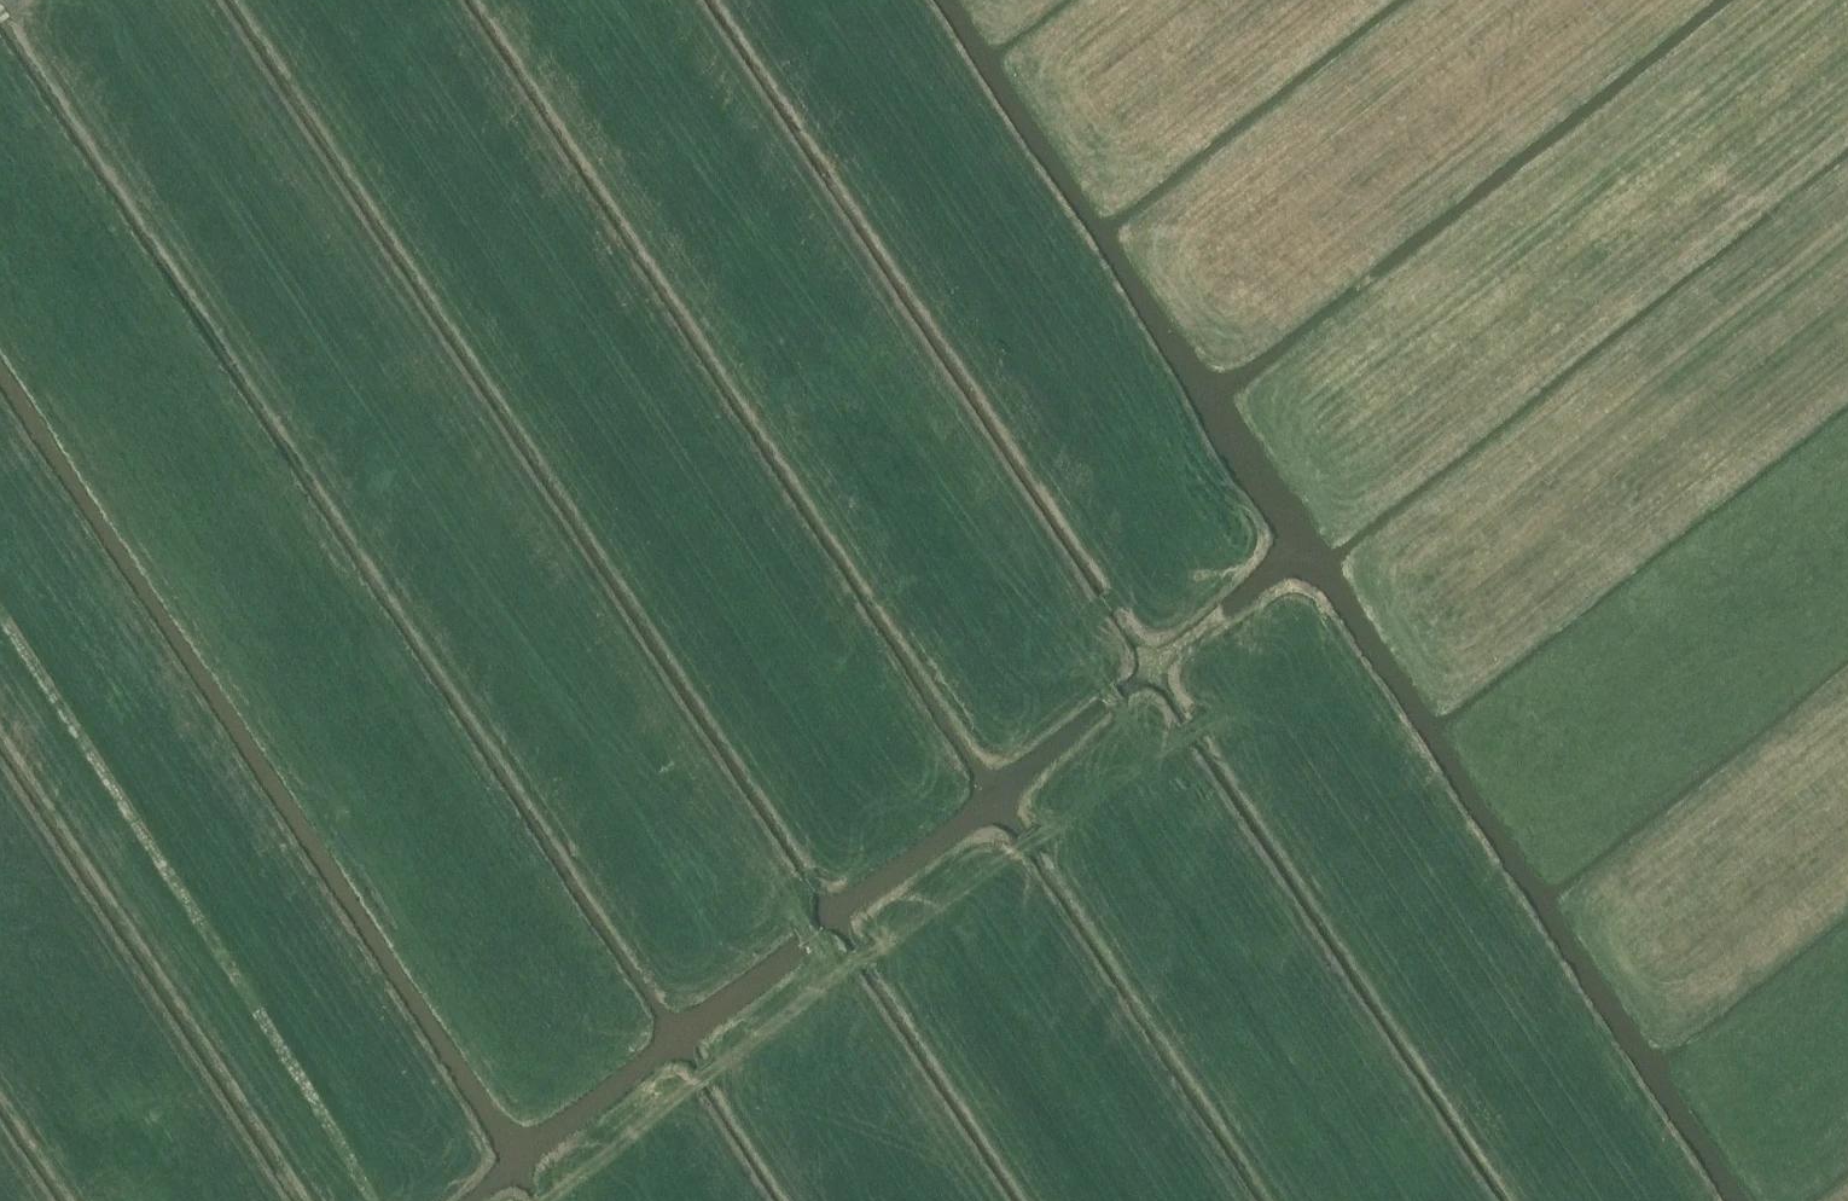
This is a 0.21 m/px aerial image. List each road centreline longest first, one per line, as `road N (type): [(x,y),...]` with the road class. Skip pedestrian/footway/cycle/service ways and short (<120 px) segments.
road 1 (track): [(566,1200),(1223,708)]
road 2 (track): [(0,607),(382,1200)]

